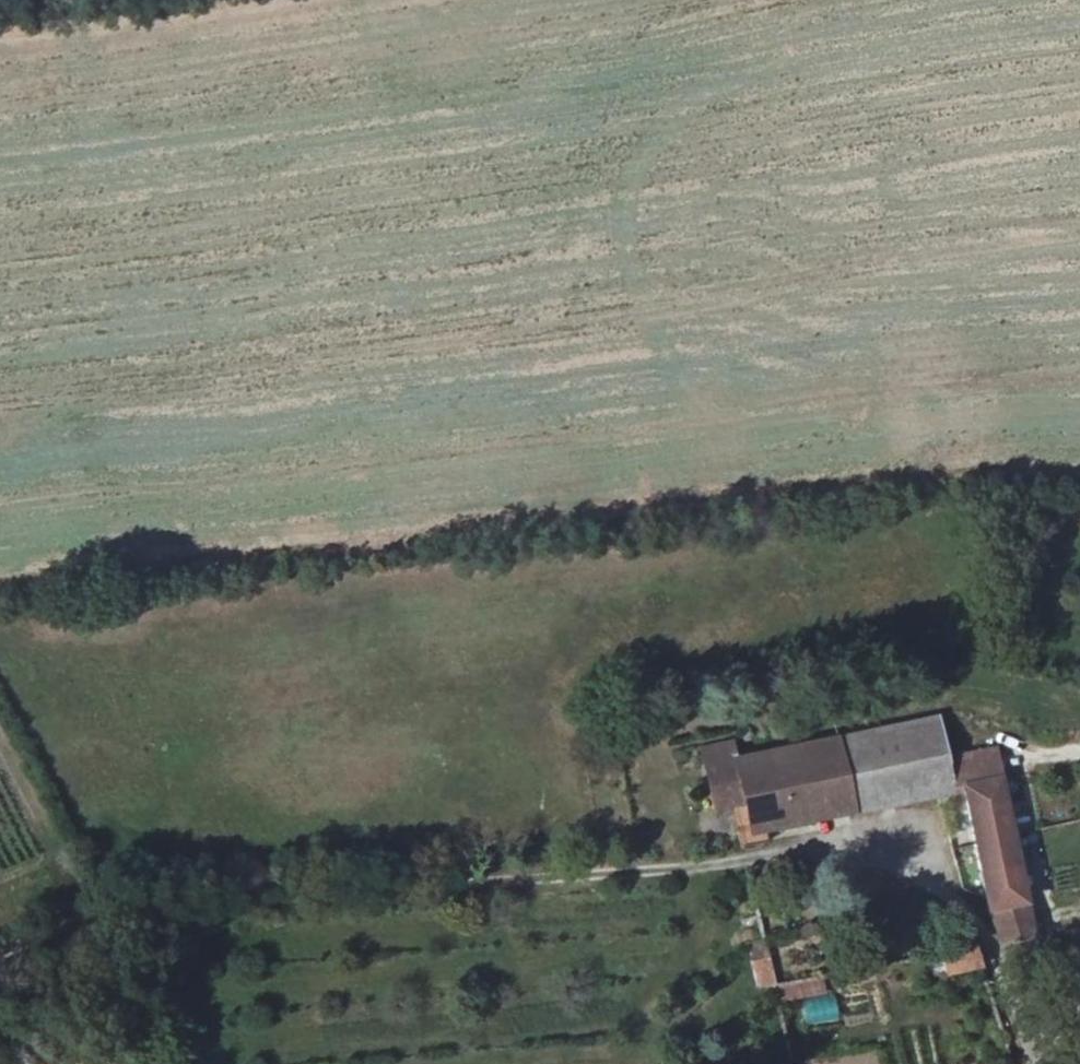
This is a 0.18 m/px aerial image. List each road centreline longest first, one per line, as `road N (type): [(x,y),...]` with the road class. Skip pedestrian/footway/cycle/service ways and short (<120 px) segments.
road 1 (track): [(605,867),(101,919),(0,947)]

